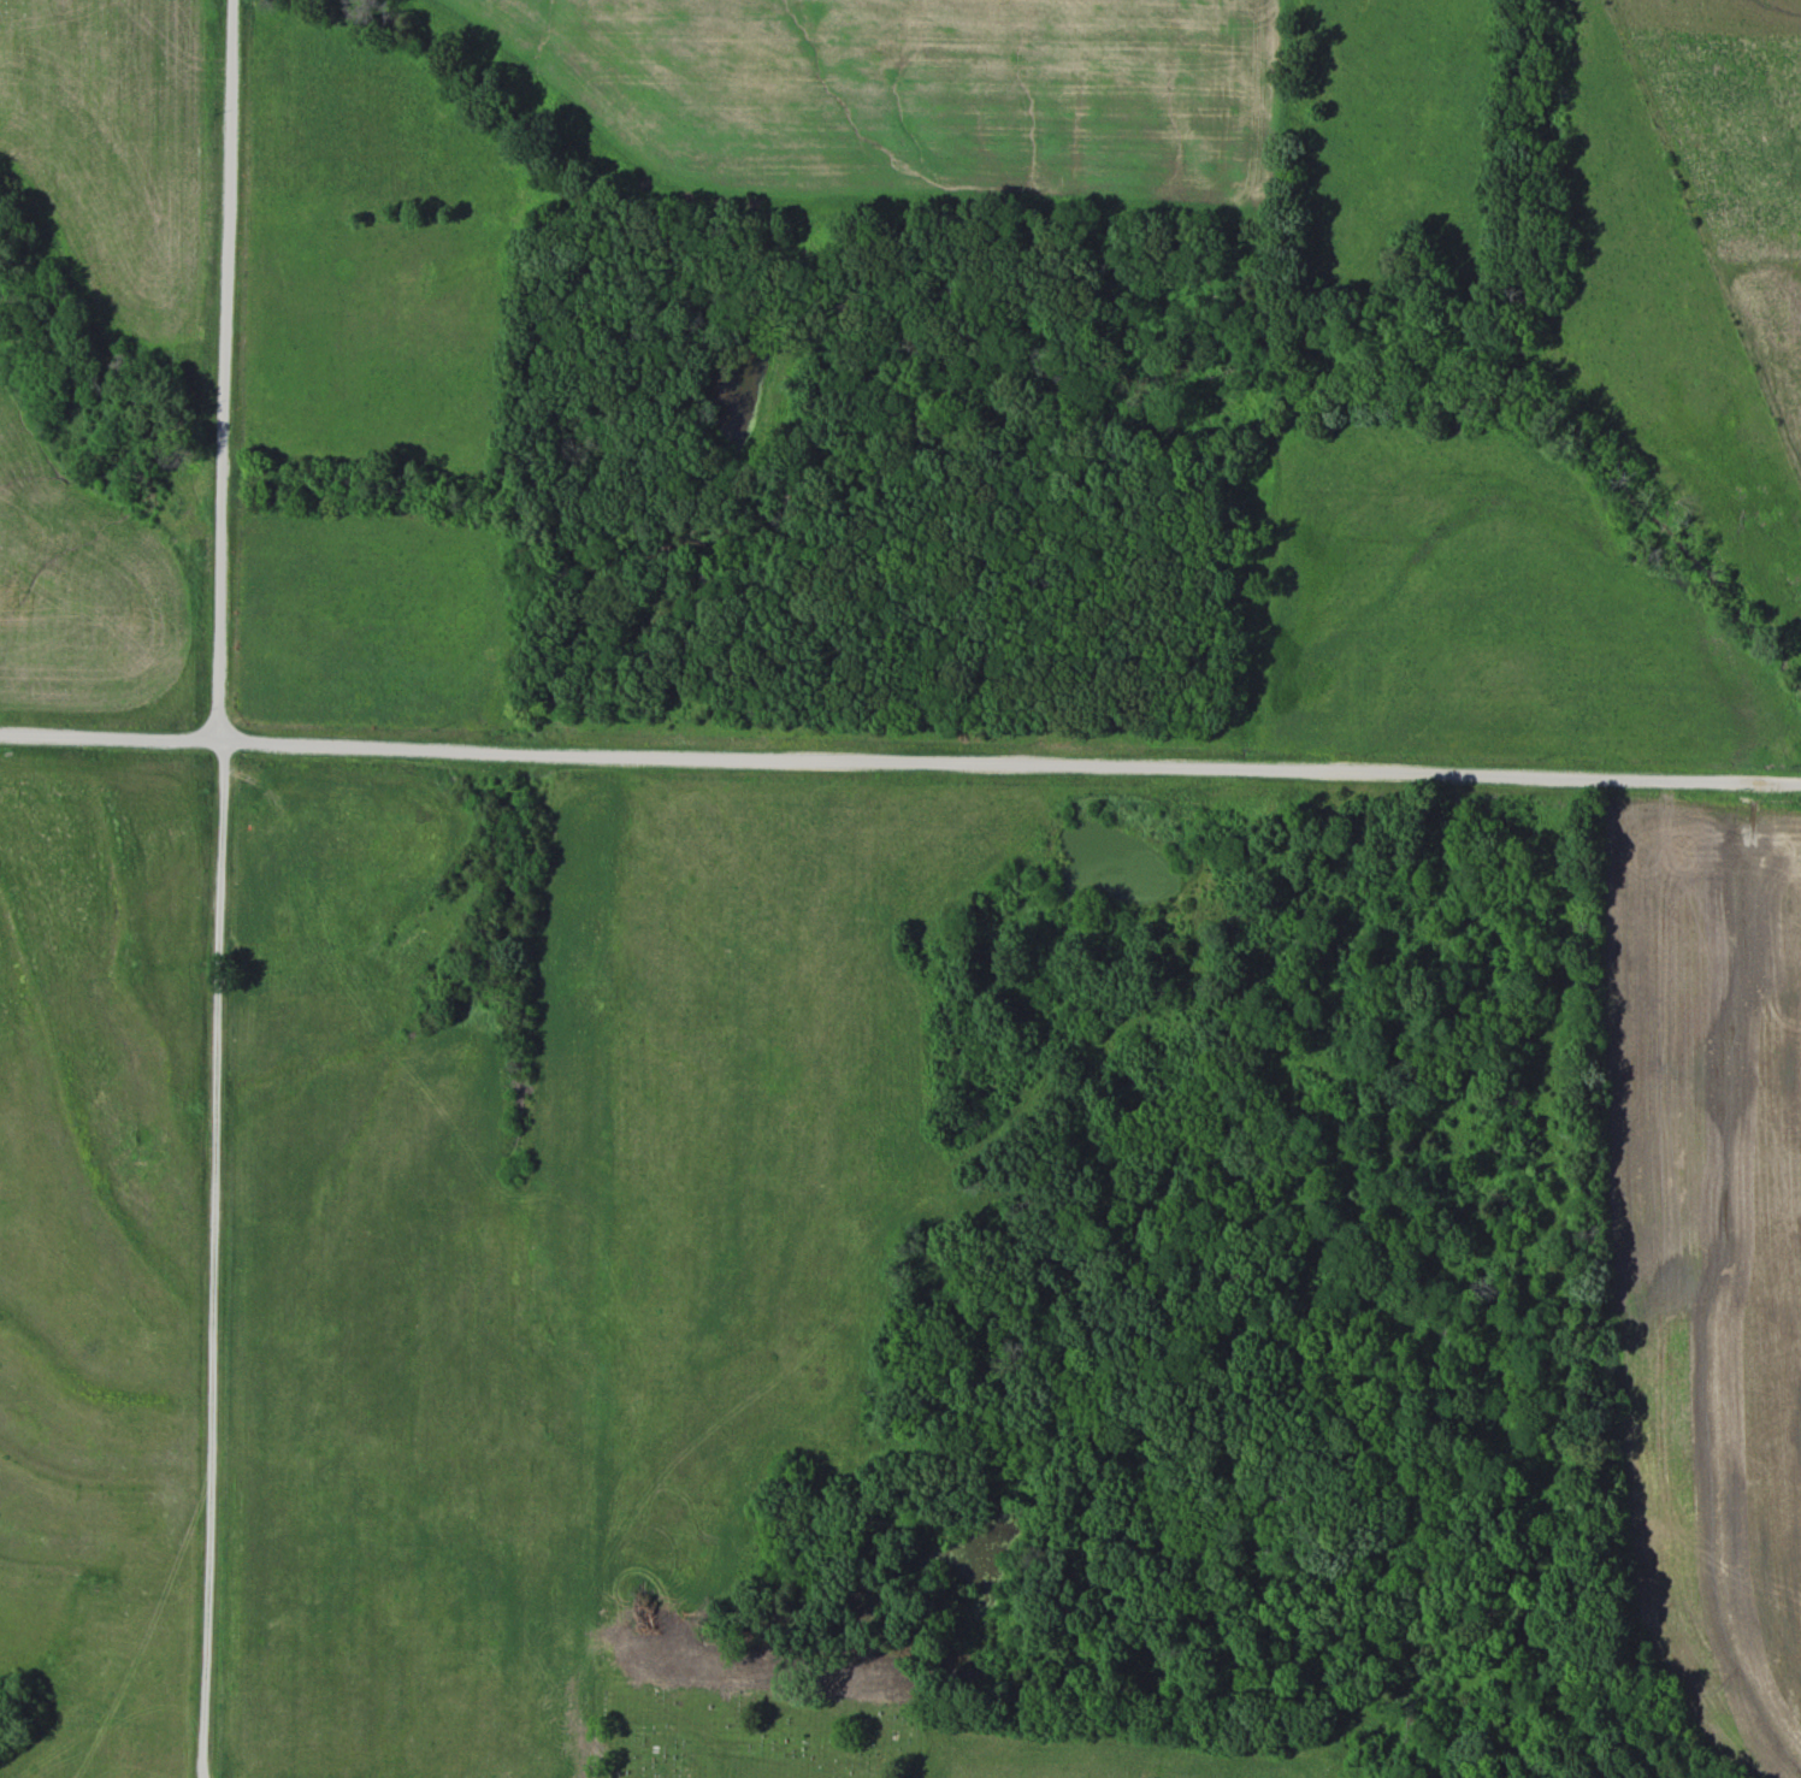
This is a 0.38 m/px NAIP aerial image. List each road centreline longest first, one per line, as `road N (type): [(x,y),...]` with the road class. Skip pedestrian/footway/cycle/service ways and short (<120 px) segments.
road 1 (residential): [(1800,786),(0,736)]
road 2 (residential): [(206,1777),(224,961),(222,531),(237,0)]

